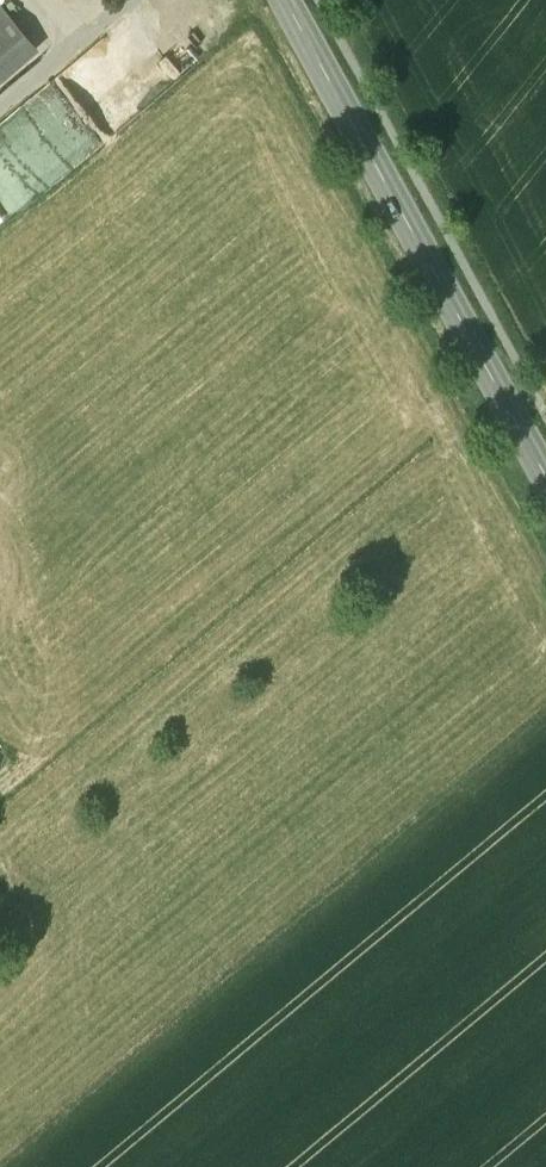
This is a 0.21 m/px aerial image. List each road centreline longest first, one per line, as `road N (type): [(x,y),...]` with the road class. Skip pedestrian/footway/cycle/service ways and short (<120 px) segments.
road 1 (tertiary): [(545,481),(283,0)]

